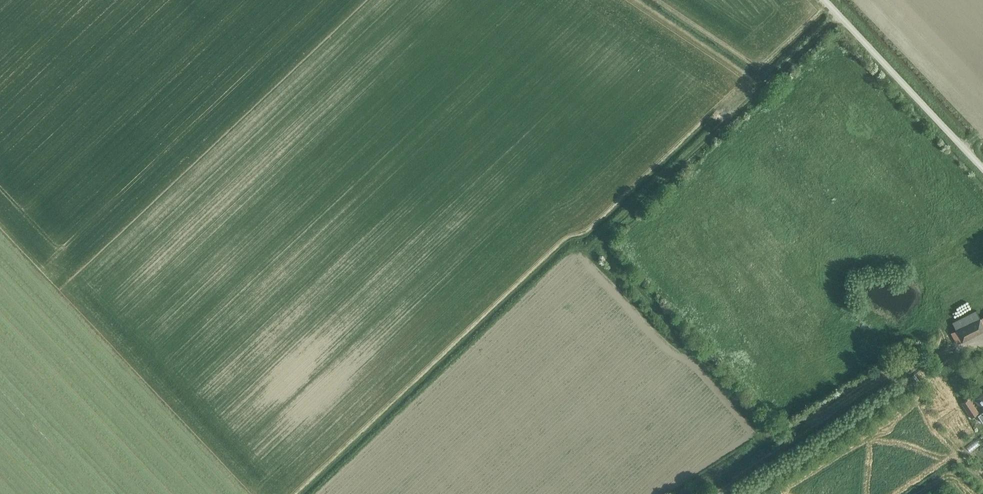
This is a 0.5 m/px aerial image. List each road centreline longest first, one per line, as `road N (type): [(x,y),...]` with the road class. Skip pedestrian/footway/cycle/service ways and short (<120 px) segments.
road 1 (track): [(767,432),(604,244),(836,11)]
road 2 (track): [(722,493),(930,359),(982,341)]
road 3 (unclassified): [(982,168),(826,0)]

